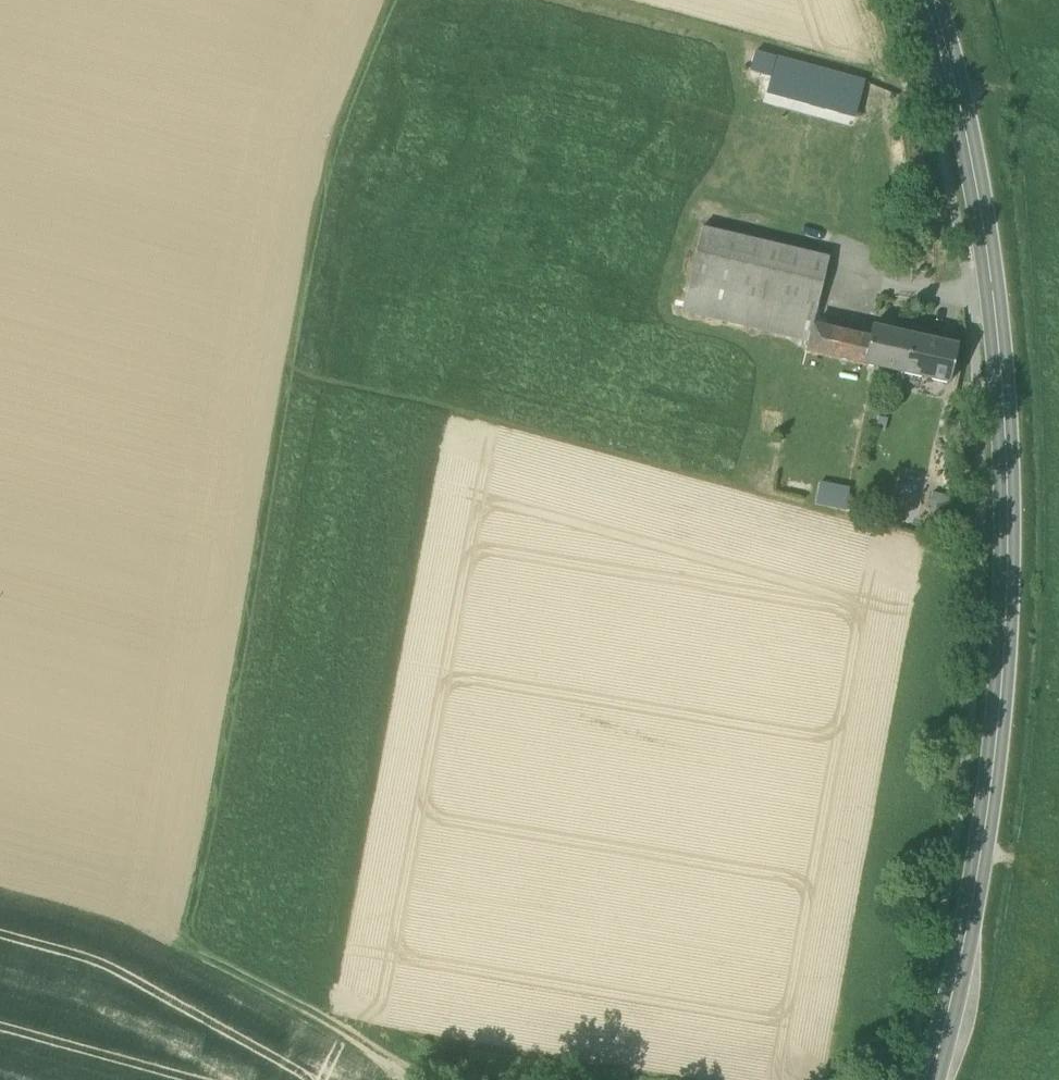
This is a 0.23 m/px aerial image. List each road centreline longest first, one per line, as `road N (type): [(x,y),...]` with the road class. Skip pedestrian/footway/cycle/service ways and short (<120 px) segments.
road 1 (secondary): [(931,1079),(984,831),(1009,582),(986,225),(934,0)]
road 2 (track): [(417,1079),(184,946)]

